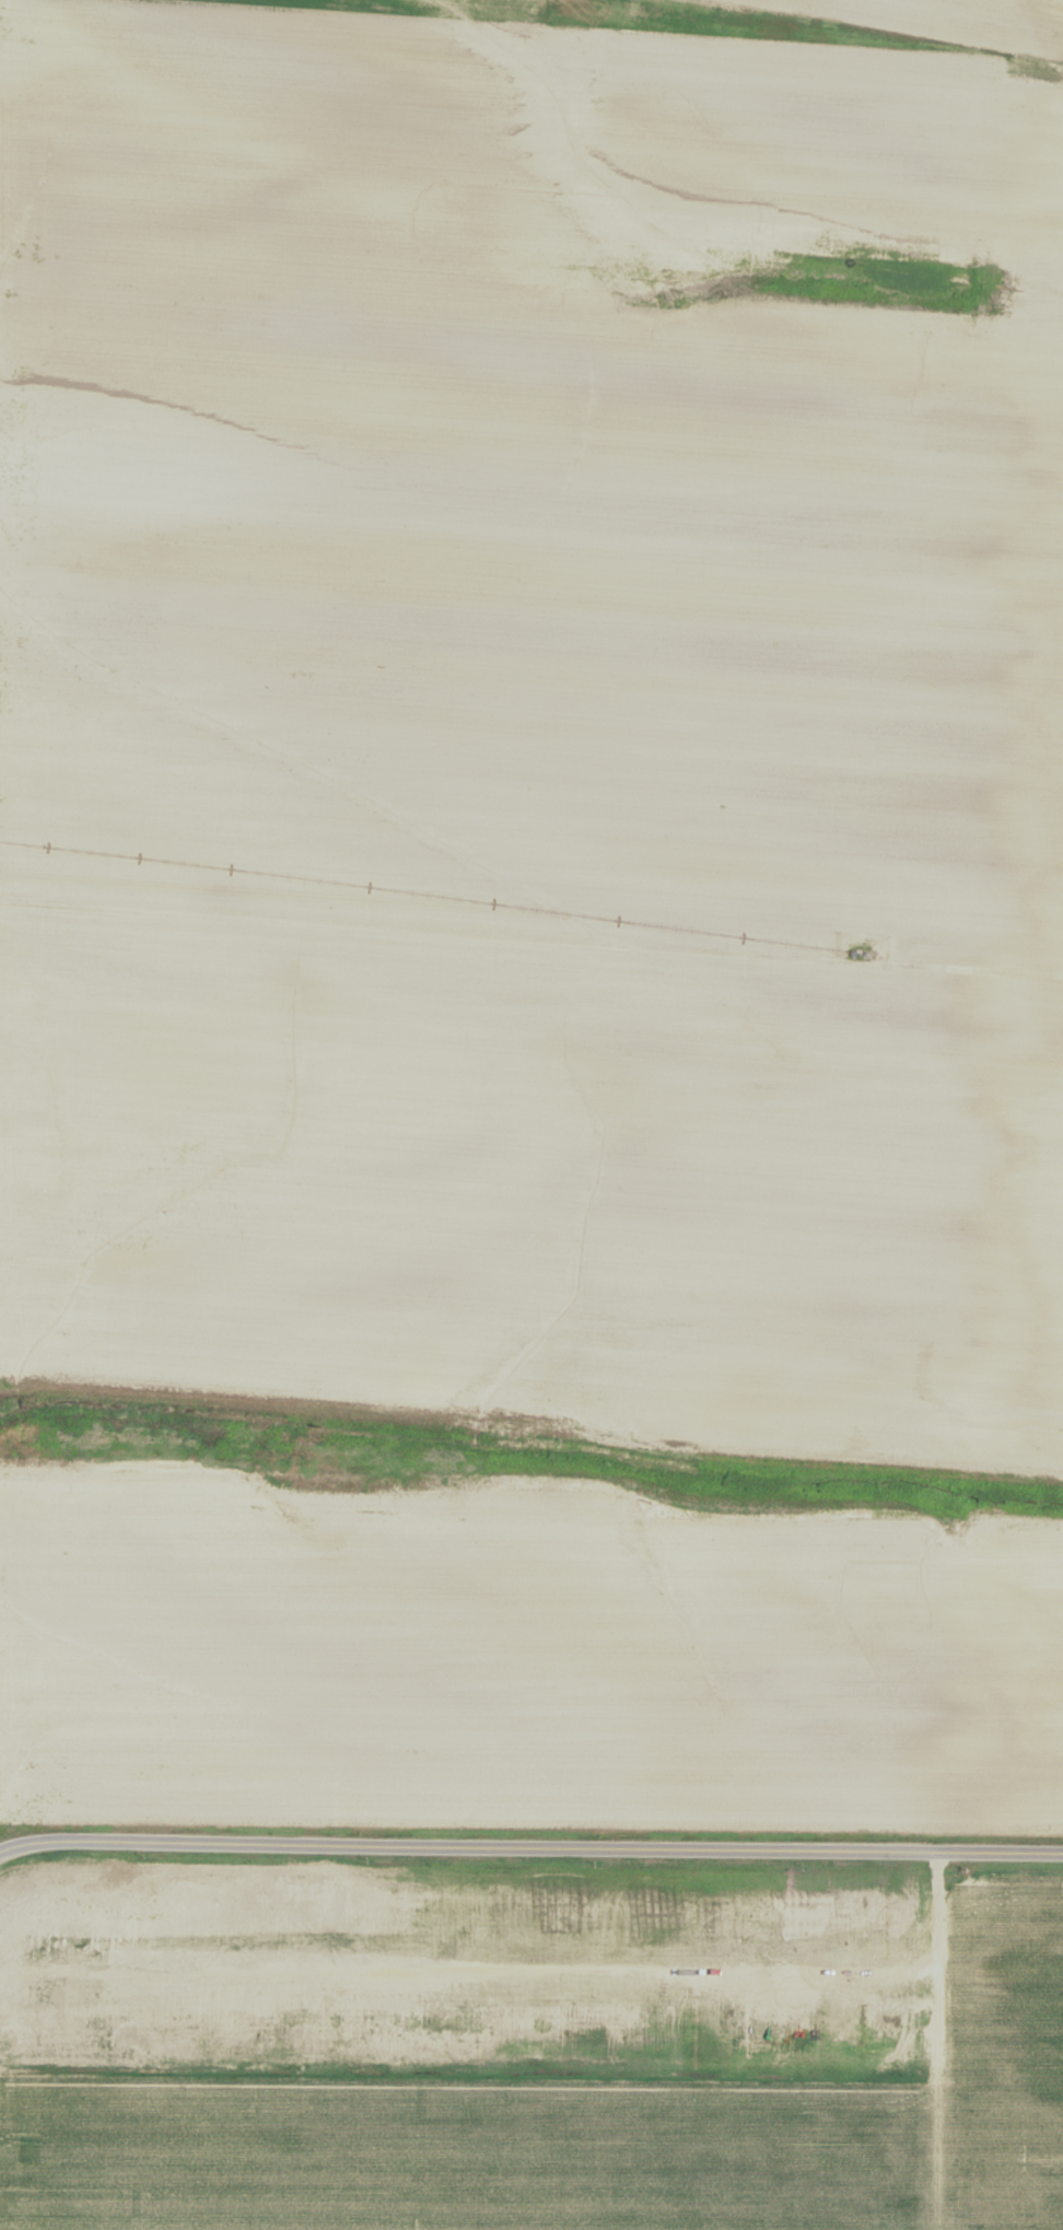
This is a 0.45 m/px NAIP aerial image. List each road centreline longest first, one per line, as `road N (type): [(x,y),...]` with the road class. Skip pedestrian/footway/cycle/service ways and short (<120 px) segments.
road 1 (tertiary): [(0,1851),(86,1842),(1062,1854)]

